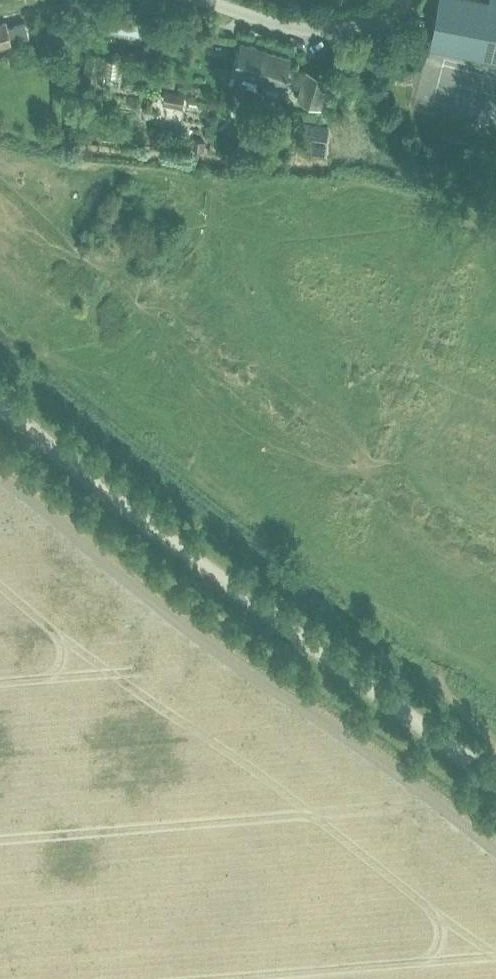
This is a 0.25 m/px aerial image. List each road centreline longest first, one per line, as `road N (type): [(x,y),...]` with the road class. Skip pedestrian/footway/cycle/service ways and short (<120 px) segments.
road 1 (unclassified): [(495,782),(0,405)]
road 2 (unclassified): [(199,0),(330,31),(373,24),(407,0)]

